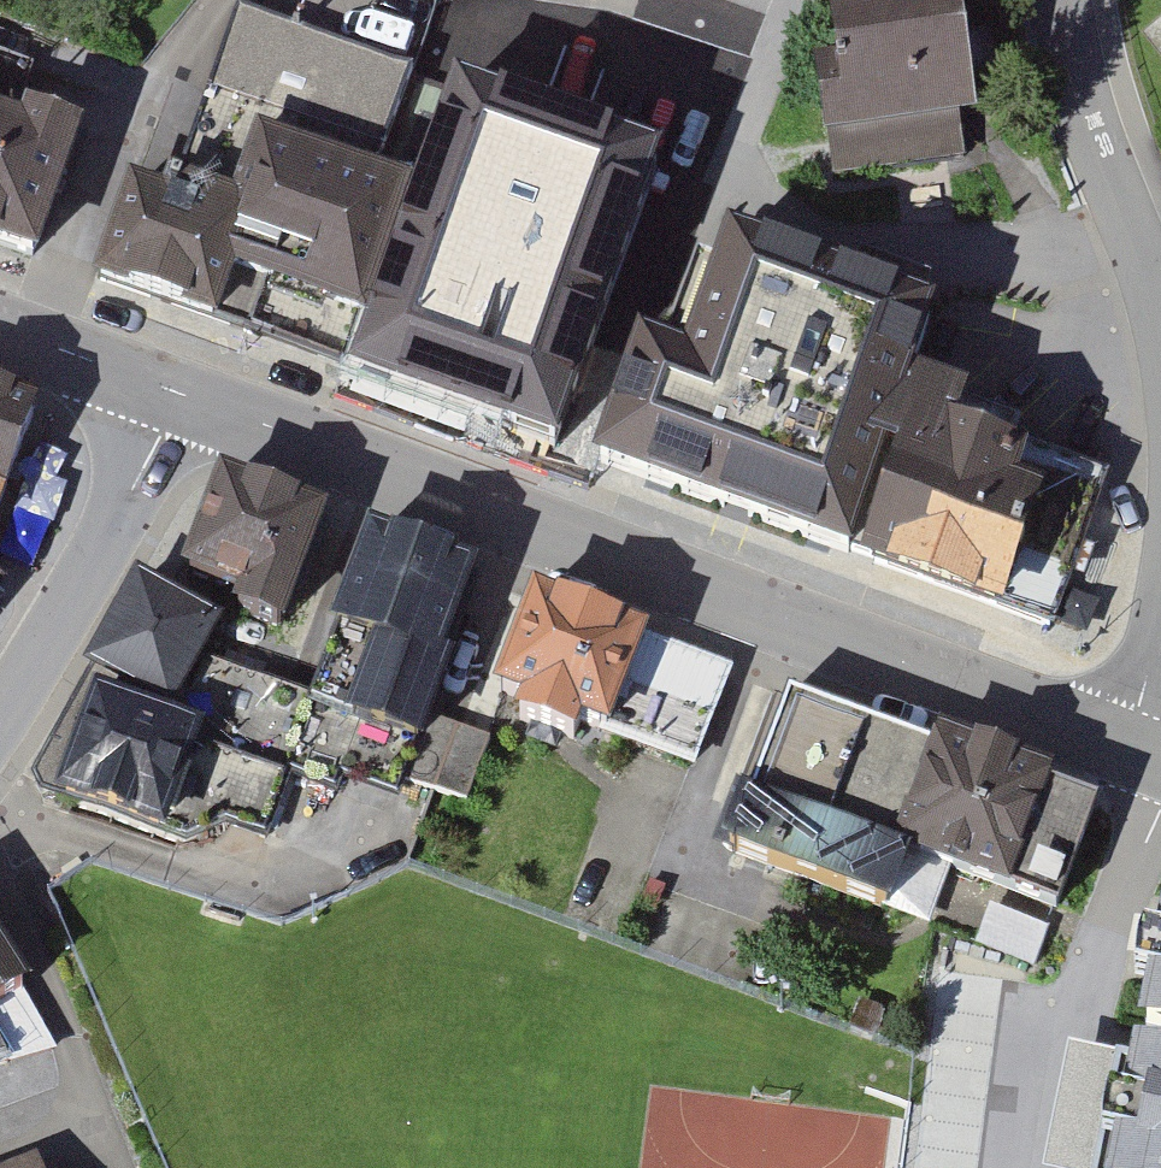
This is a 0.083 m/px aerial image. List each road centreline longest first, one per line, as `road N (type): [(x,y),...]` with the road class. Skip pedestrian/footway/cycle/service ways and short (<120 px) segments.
road 1 (secondary): [(1160,761),(184,396)]
road 2 (tertiary): [(184,396),(76,604),(0,723)]
road 3 (residential): [(1160,298),(1076,81),(1058,0)]
road 4 (secondary): [(184,396),(0,329)]
road 5 (residential): [(1160,747),(1138,711),(1160,614)]

